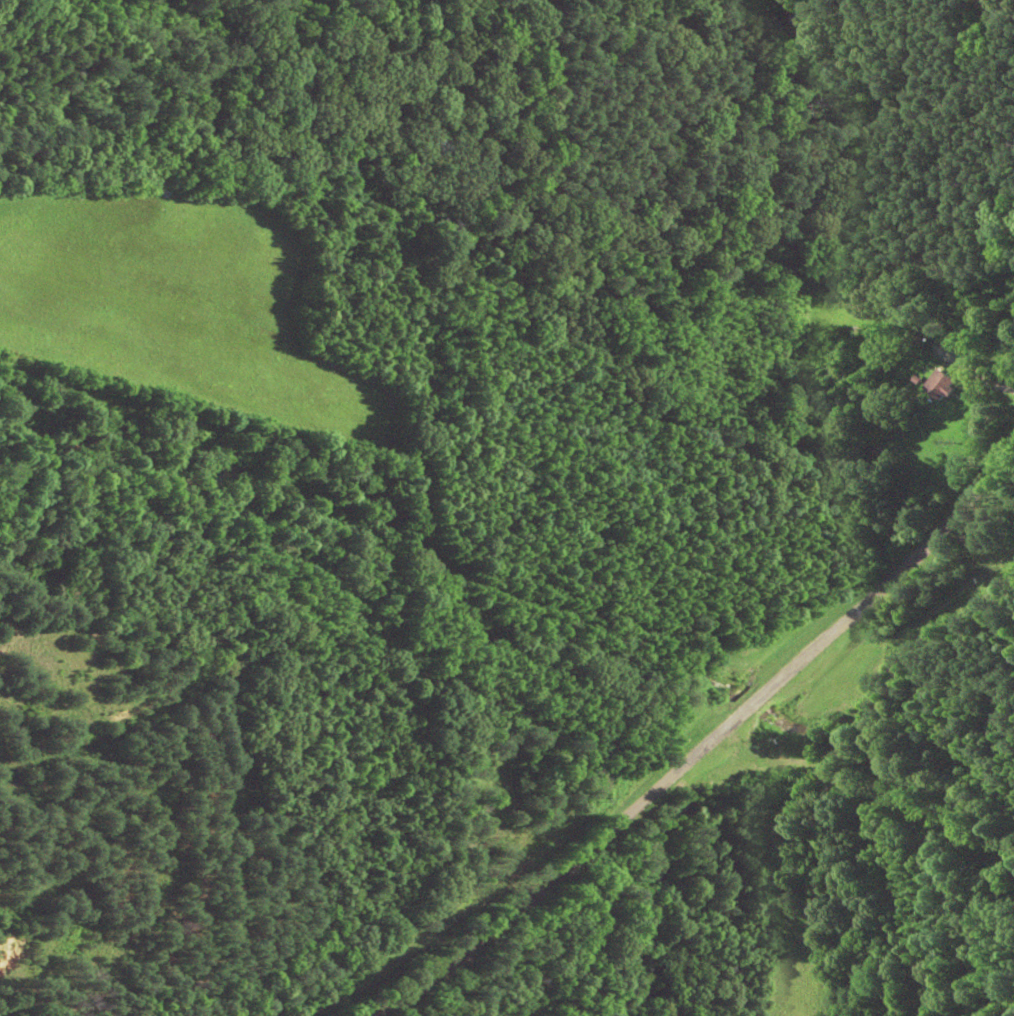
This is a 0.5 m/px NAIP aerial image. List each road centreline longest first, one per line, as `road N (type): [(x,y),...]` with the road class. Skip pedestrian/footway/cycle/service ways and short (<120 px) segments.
road 1 (residential): [(268,1015),(543,798),(1013,383)]

